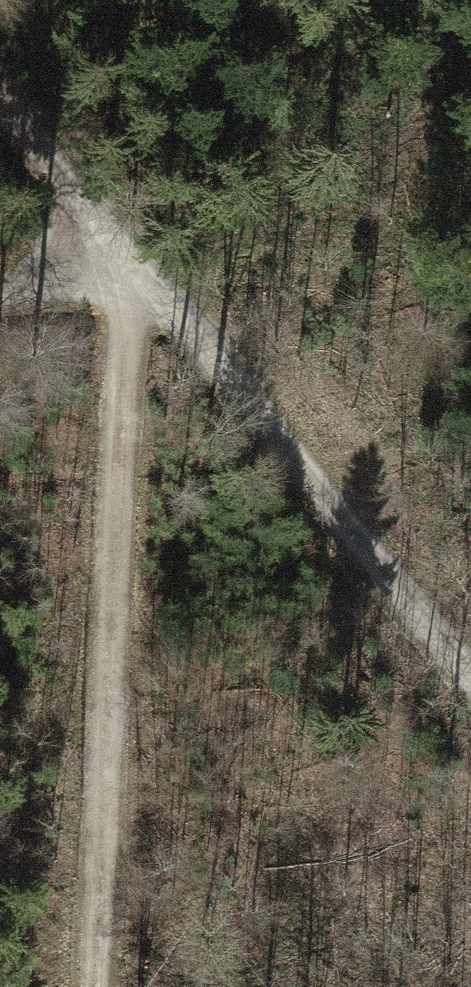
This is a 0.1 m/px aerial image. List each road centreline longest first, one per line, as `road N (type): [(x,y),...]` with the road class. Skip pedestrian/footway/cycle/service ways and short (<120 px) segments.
road 1 (track): [(93,986),(129,269)]
road 2 (track): [(129,269),(470,675)]
road 3 (track): [(129,269),(0,108)]
road 4 (track): [(0,287),(129,269)]

